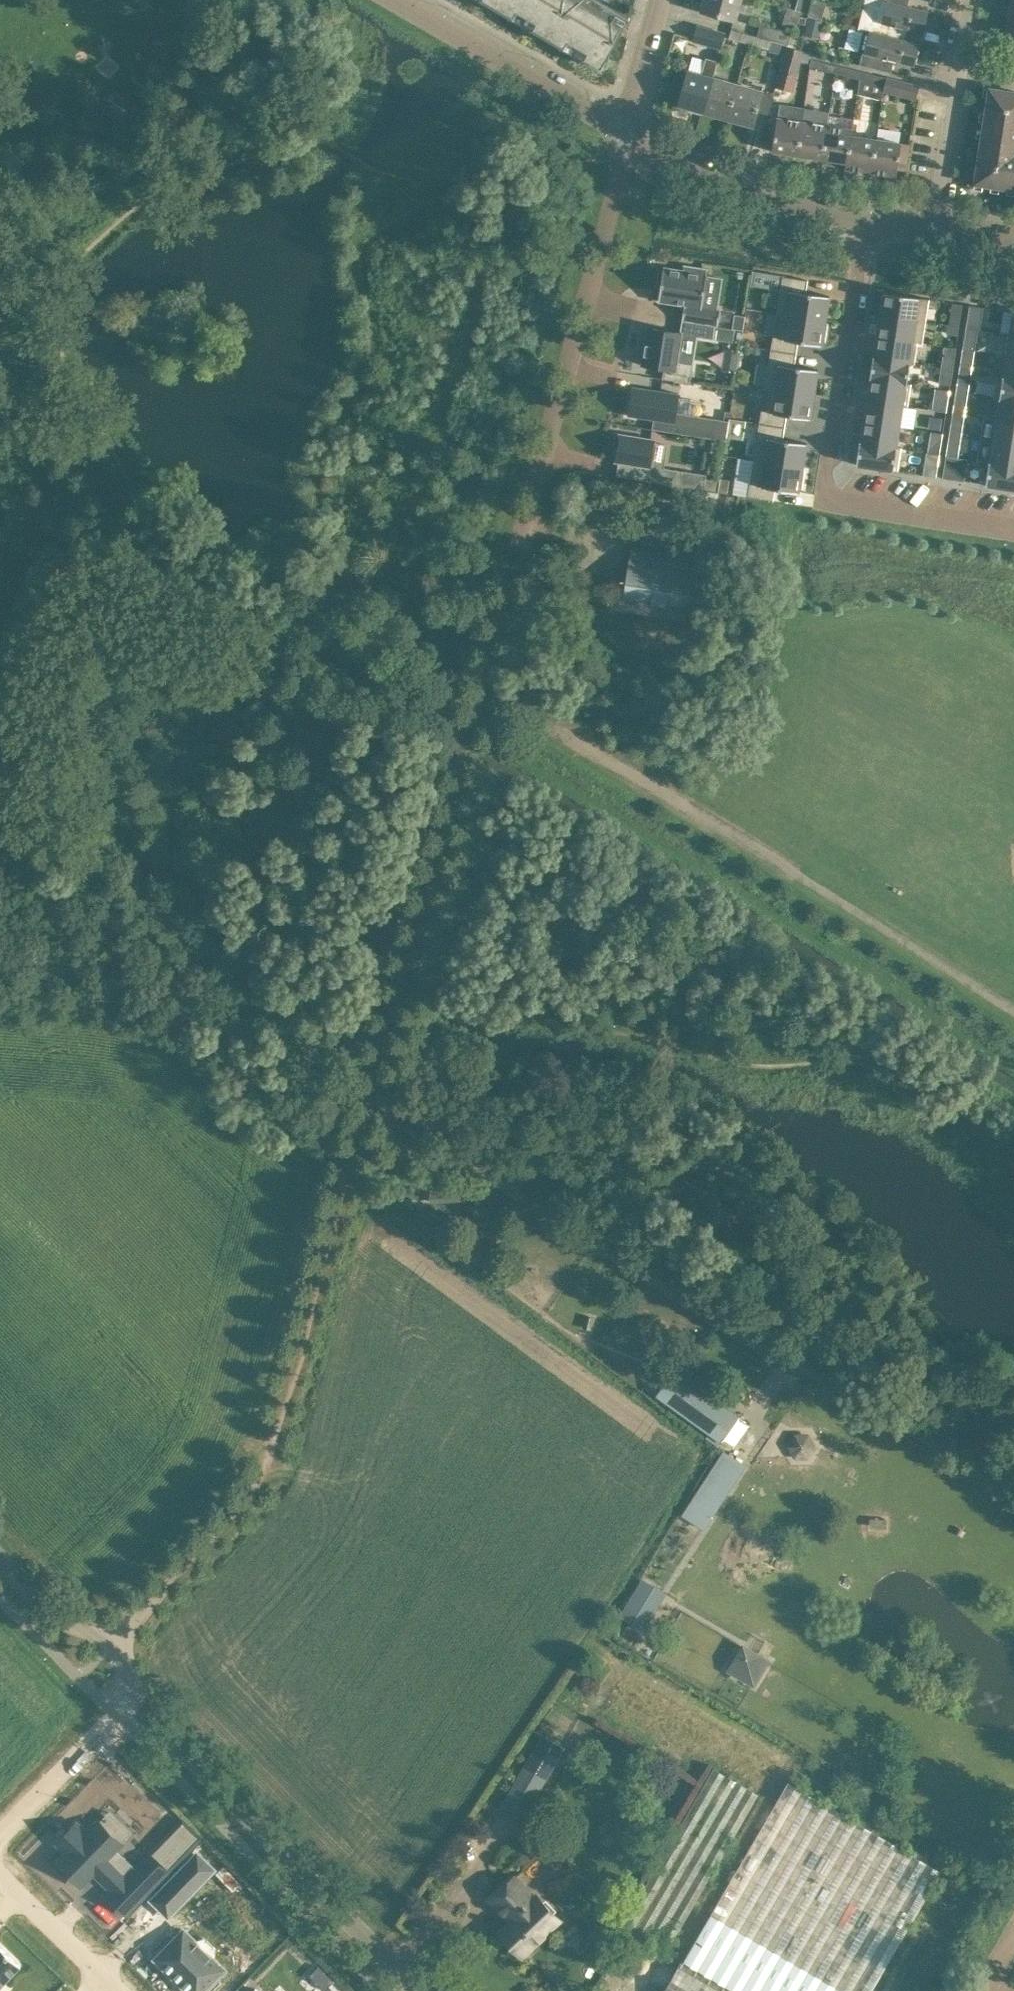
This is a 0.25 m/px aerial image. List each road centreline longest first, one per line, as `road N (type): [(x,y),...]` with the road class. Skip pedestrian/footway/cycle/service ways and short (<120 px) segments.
road 1 (track): [(404,974),(311,1326),(268,1446),(115,1639)]
road 2 (track): [(483,679),(1013,1004)]
road 3 (residential): [(867,221),(827,468),(845,488),(1013,516)]
road 4 (unclassified): [(626,135),(523,528),(535,532)]
road 5 (unclassified): [(419,1990),(139,1694)]
road 6 (residential): [(394,0),(626,135)]
road 7 (residential): [(867,221),(735,190),(626,135)]
road 8 (track): [(523,528),(460,773)]
road 9 (residential): [(934,229),(975,0)]
road 10 (track): [(460,773),(404,974)]
road 11 (unclassified): [(139,1694),(115,1639),(61,1615),(0,1560)]
road 12 (residential): [(0,1835),(139,1694)]
road 13 (residential): [(118,1990),(0,1878)]
road 14 (residential): [(626,135),(663,0)]

